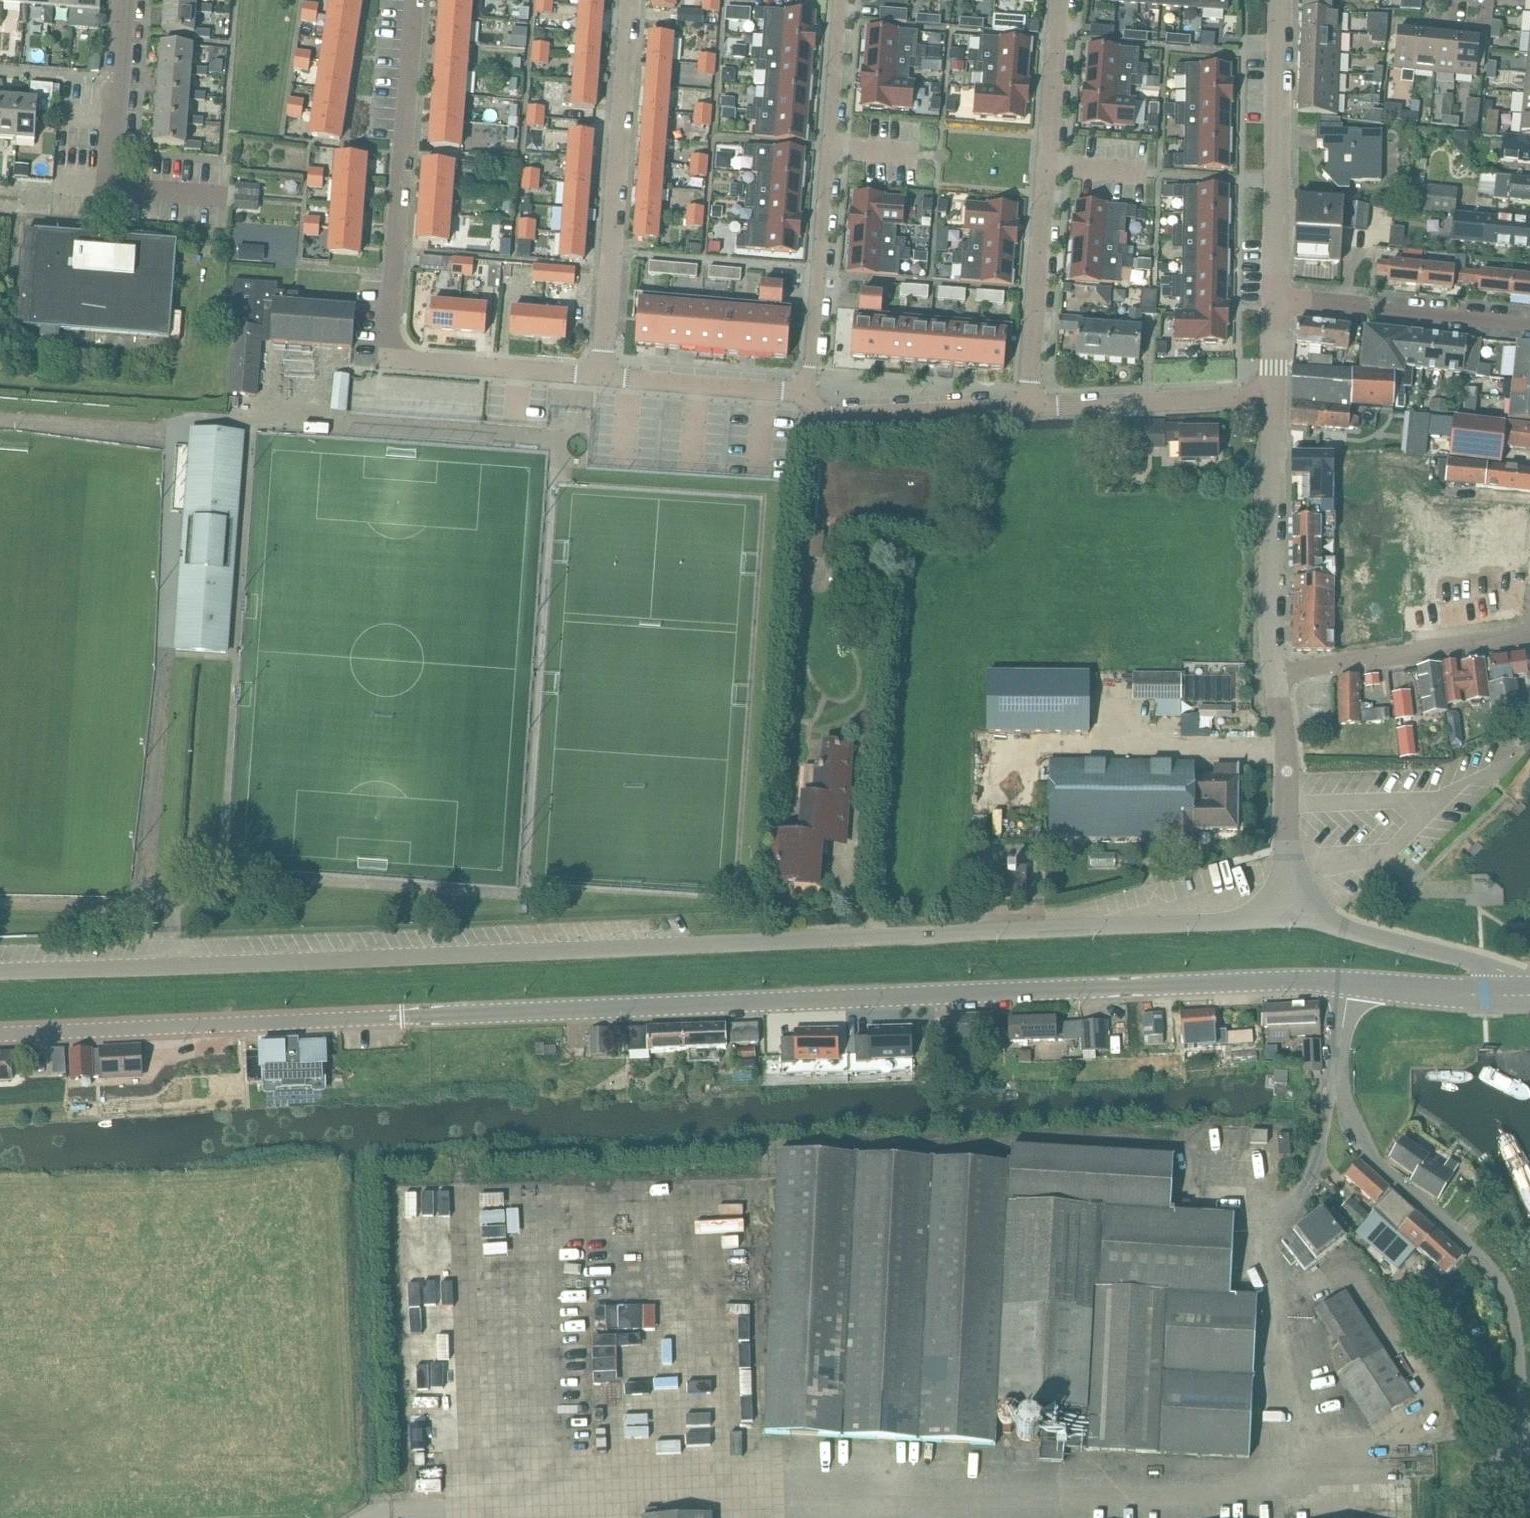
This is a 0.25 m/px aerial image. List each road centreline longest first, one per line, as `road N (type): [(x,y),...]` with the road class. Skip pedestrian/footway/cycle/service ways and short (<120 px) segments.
road 1 (tertiary): [(0,1035),(1349,983)]
road 2 (unclassified): [(0,973),(1286,920)]
road 3 (unclassified): [(1519,1517),(1524,1407),(1510,1308),(1500,1280),(1380,1168),(1357,1135),(1337,1088),(1349,983)]
road 4 (residential): [(600,378),(386,359),(413,0)]
road 5 (residential): [(1026,409),(1059,0)]
road 6 (residential): [(803,394),(840,0)]
road 7 (residential): [(600,378),(629,0)]
road 8 (residential): [(225,198),(108,188),(122,0)]
road 9 (unclassified): [(1274,299),(1279,0)]
road 10 (unclassified): [(1273,675),(1273,396)]
road 11 (residential): [(1273,675),(1529,636)]
road 12 (residential): [(1273,396),(1026,409)]
road 13 (unclassified): [(1286,920),(1287,759),(1273,675)]
road 14 (unclassified): [(1286,920),(1477,966),(1512,996)]
road 15 (residential): [(1026,409),(824,419),(803,394)]
road 16 (residential): [(803,394),(600,378)]
road 17 (tertiary): [(1349,983),(1512,996)]
road 18 (residential): [(1529,326),(1373,310)]

